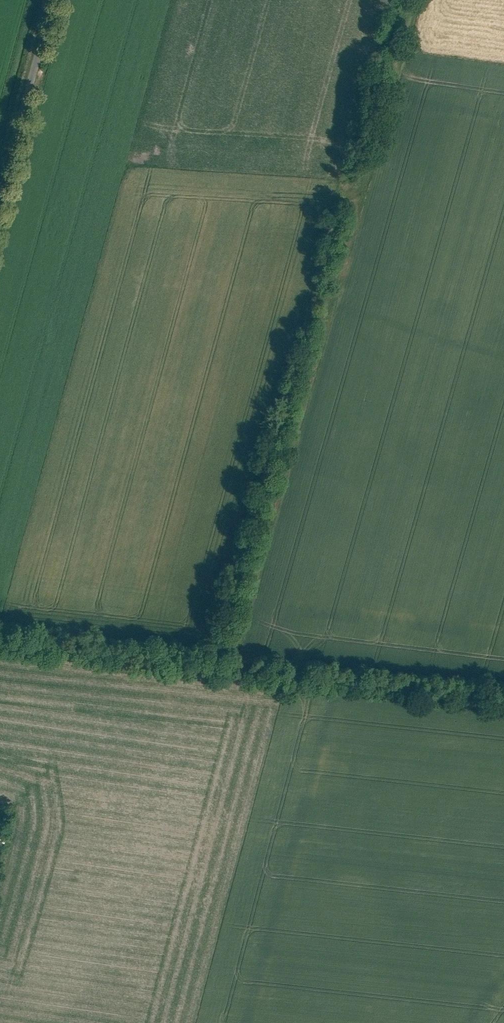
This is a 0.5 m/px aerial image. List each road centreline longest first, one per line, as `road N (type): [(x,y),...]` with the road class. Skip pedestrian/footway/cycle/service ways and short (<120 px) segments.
road 1 (unclassified): [(53,0),(0,195)]

